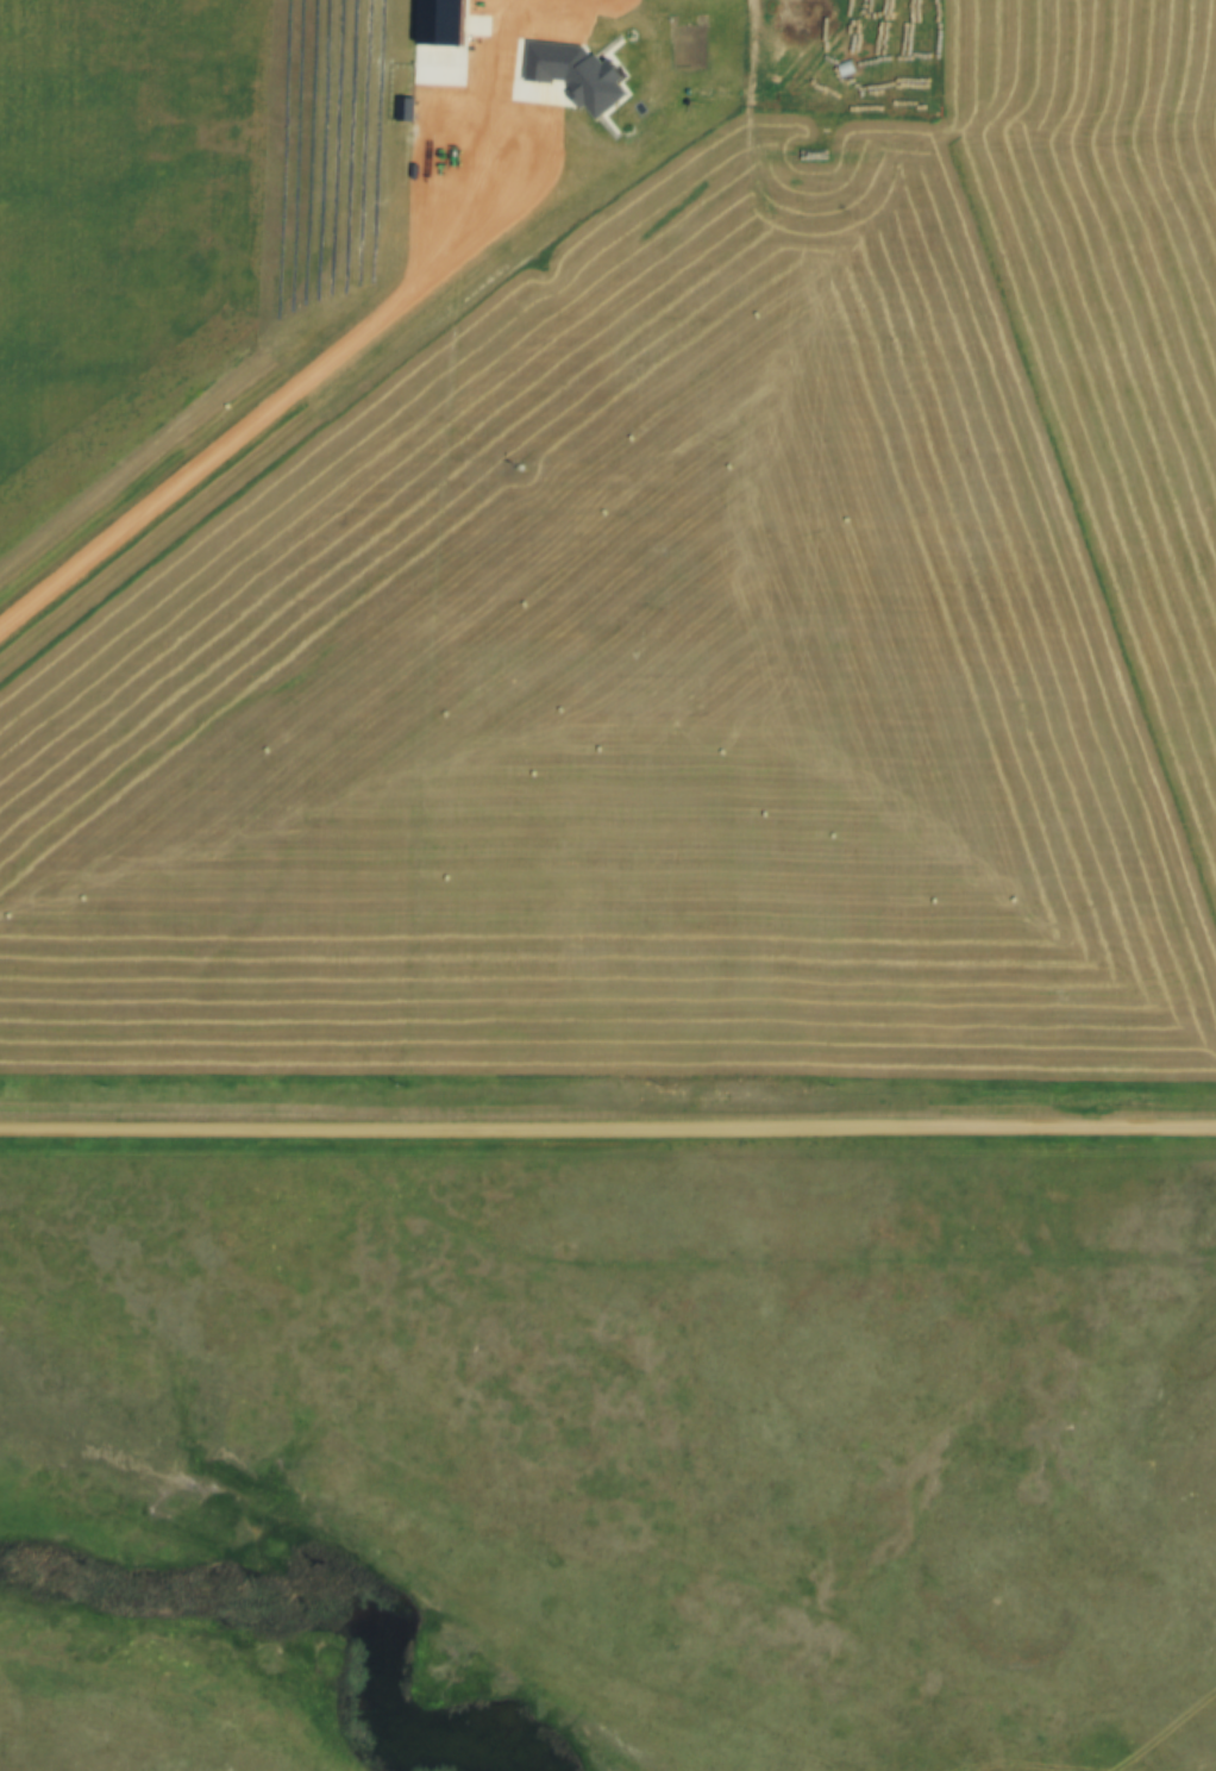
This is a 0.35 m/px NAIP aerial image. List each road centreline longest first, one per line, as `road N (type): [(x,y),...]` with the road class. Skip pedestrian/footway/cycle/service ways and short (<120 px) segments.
road 1 (tertiary): [(1215,1131),(0,1131)]

